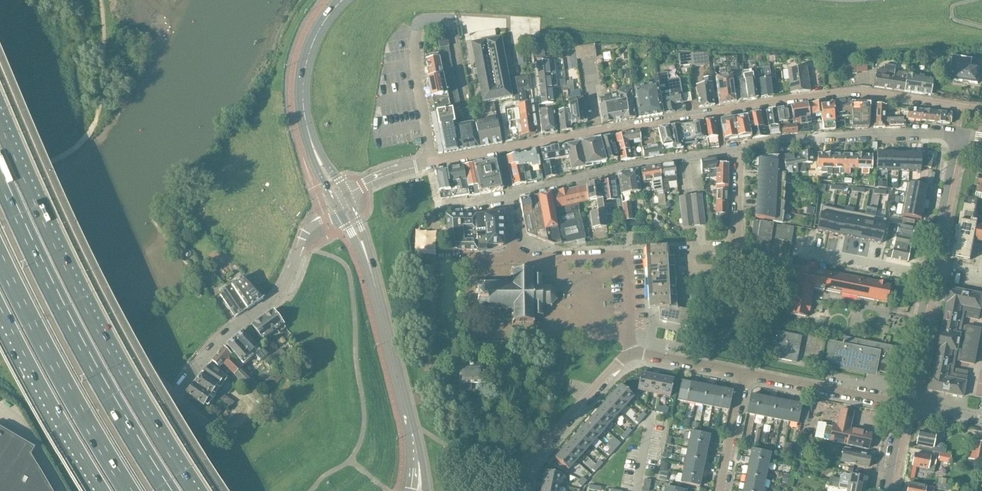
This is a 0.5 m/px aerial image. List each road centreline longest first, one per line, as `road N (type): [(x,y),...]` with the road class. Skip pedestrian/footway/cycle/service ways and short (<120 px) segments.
road 1 (residential): [(430,163),(842,92),(981,110)]
road 2 (motorway): [(193,490),(91,318),(0,120)]
road 3 (residential): [(111,490),(176,391),(225,334),(282,290),(303,235),(338,210)]
road 4 (motorway): [(161,490),(64,323),(0,183)]
road 5 (residential): [(514,259),(468,265),(477,337),(629,334)]
road 6 (motorway): [(0,269),(123,490)]
road 7 (residential): [(508,196),(740,149)]
road 8 (residential): [(740,149),(957,134)]
road 9 (motorway): [(0,327),(92,490)]
road 10 (residential): [(629,334),(627,265),(619,257),(514,259)]
road 11 (residential): [(522,490),(537,451),(631,354)]
road 12 (residential): [(430,163),(415,37),(423,22),(451,20)]
road 13 (residential): [(904,405),(743,374)]
road 14 (residential): [(957,134),(930,275)]
road 15 (residential): [(930,275),(904,405)]
road 16 (tertiary): [(342,0),(311,47),(304,119)]
road 17 (residential): [(807,251),(930,275)]

